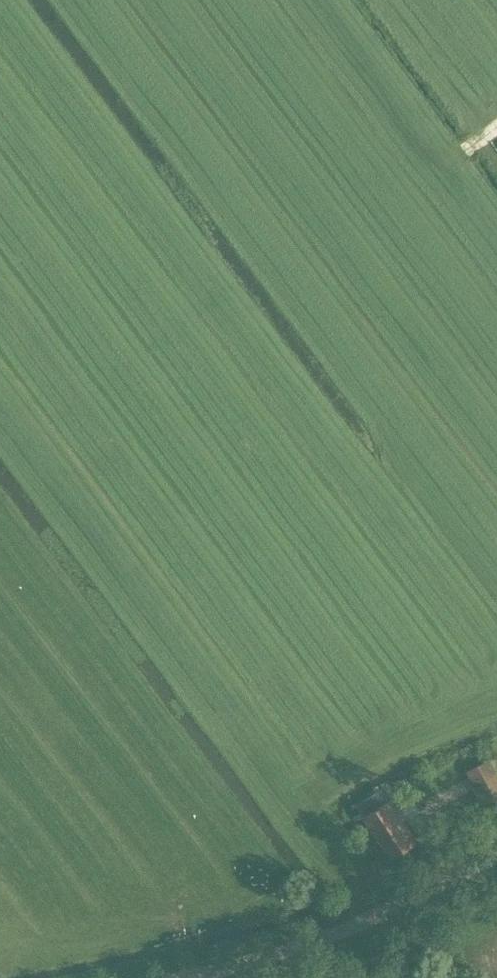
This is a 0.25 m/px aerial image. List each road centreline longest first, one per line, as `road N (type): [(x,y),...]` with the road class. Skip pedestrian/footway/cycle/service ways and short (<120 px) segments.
road 1 (unclassified): [(153,977),(301,936),(496,844)]

